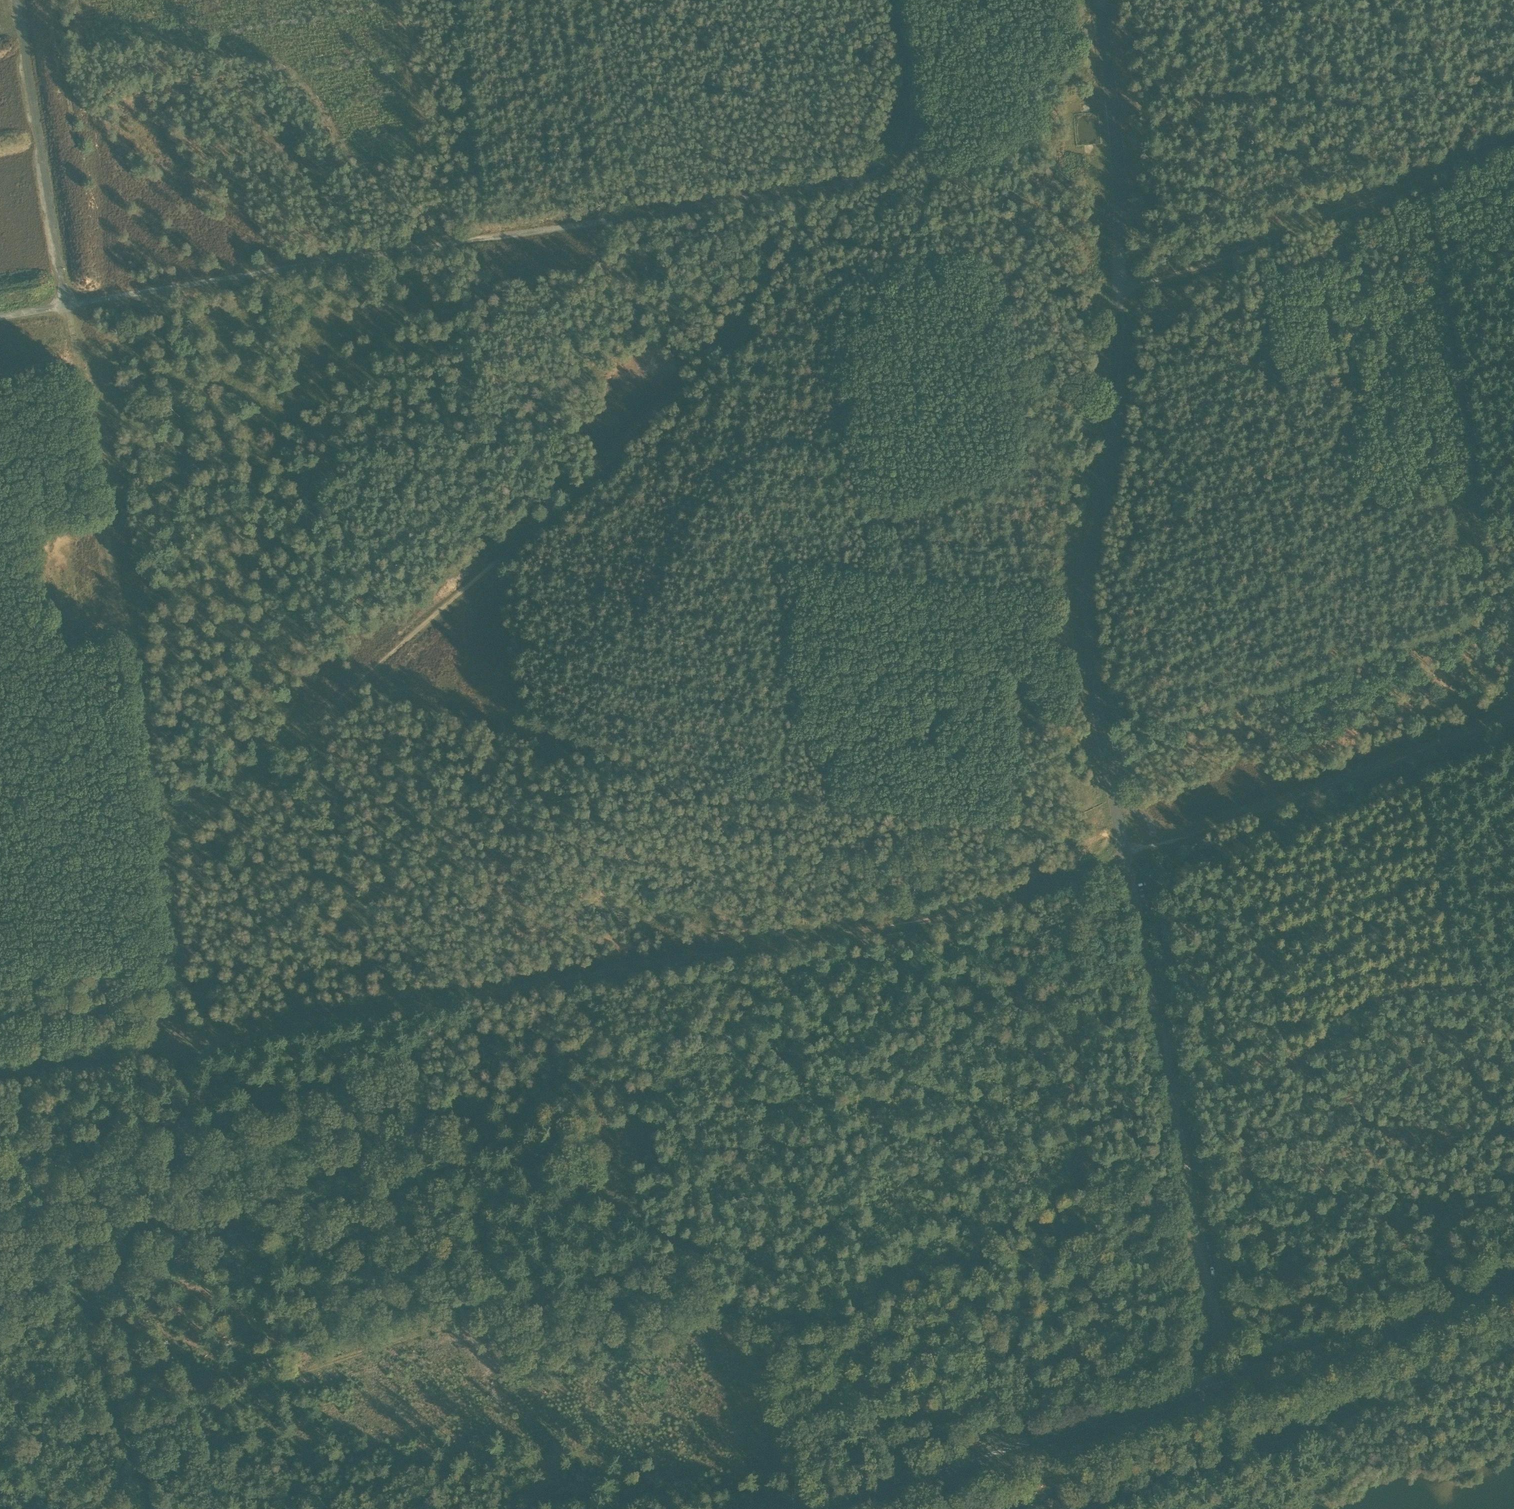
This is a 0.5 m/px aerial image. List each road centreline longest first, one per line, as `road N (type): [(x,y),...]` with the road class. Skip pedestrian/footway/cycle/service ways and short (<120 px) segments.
road 1 (track): [(1513,713),(1013,907),(180,1048)]
road 2 (track): [(1101,0),(1118,155),(1116,421),(1087,591),(1087,637),(1209,1301)]
road 3 (track): [(180,1048),(154,864),(697,380),(751,319),(798,223),(804,192)]
road 4 (track): [(120,1428),(697,1253),(986,1207)]
road 5 (track): [(154,864),(16,0)]
road 6 (track): [(804,192),(0,315)]
road 7 (secondary): [(816,1508),(1322,1351),(1513,1274)]
road 8 (track): [(1056,1508),(1289,1438),(1513,1344)]
road 9 (track): [(811,1508),(630,1090)]
road 10 (track): [(1513,144),(1190,270),(1118,284)]
road 11 (track): [(0,1188),(32,1185),(58,1199),(120,1428)]
road 12 (track): [(897,0),(914,102),(909,137),(875,175),(804,192)]
road 13 (track): [(401,0),(438,247)]
road 14 (track): [(986,1207),(950,967)]
road 15 (track): [(986,1207),(1022,1413)]
road 16 (track): [(0,1079),(180,1048)]

